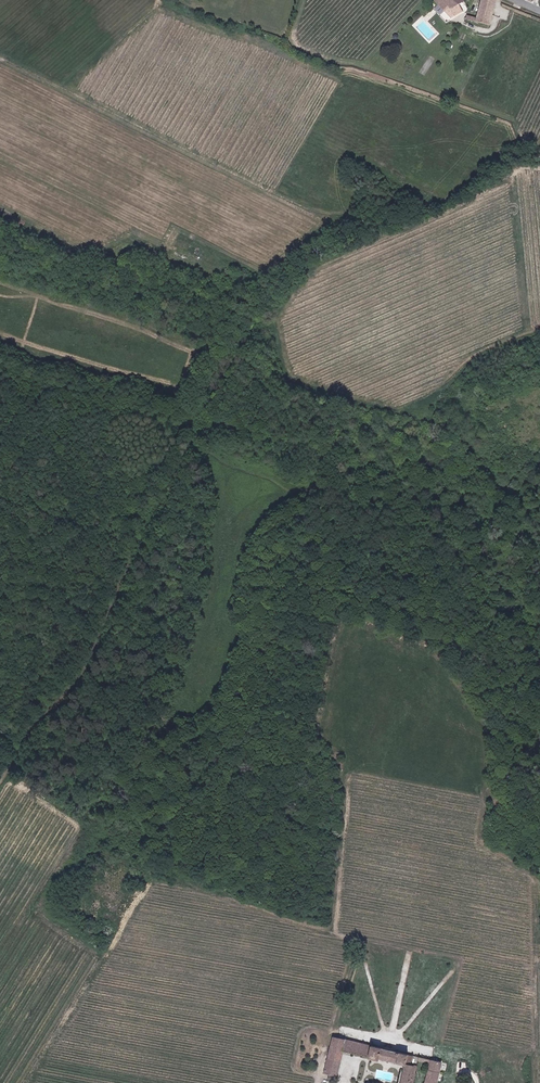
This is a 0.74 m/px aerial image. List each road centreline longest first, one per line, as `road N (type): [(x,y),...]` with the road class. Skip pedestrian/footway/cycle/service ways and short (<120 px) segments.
road 1 (track): [(0,784),(28,735),(84,672),(135,548),(139,487),(184,467),(201,389),(231,343),(335,247),(447,200),(510,158),(539,156)]

